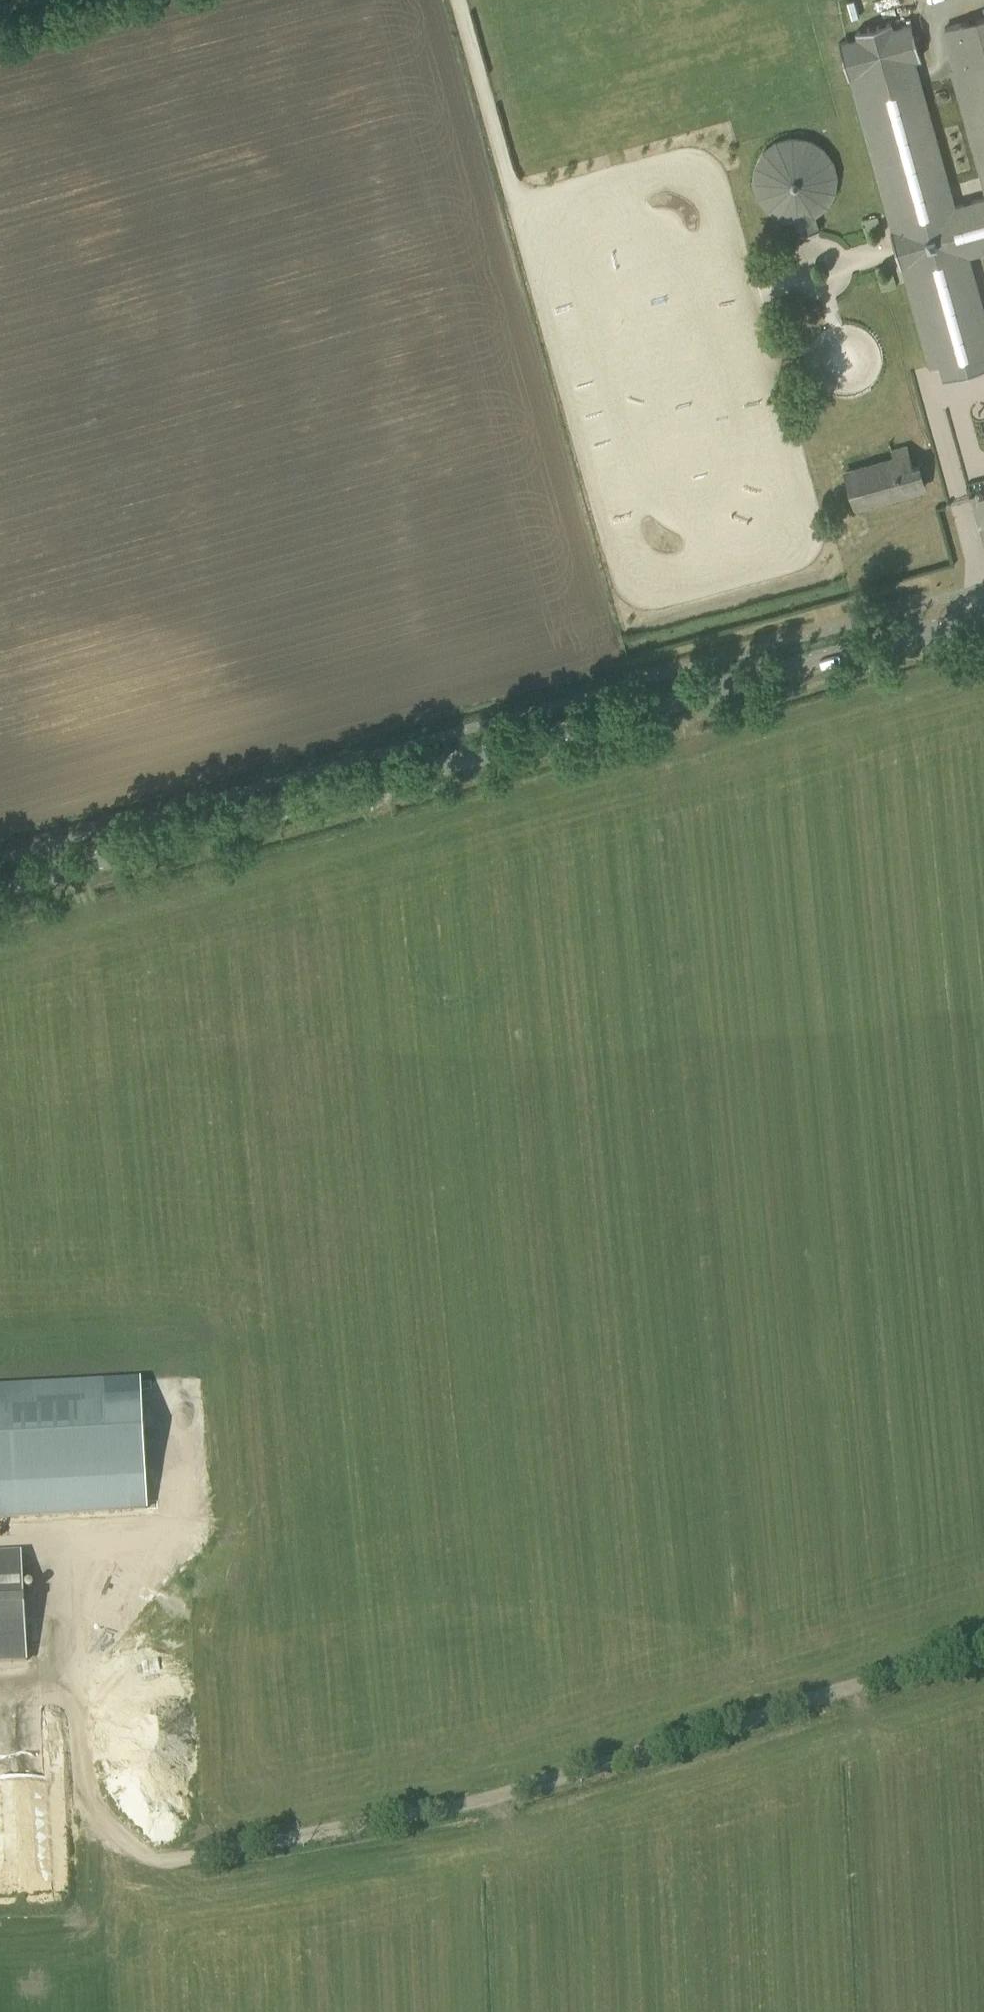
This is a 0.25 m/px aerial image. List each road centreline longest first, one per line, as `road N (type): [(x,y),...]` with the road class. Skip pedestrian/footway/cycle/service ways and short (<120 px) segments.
road 1 (unclassified): [(0,888),(983,616)]

